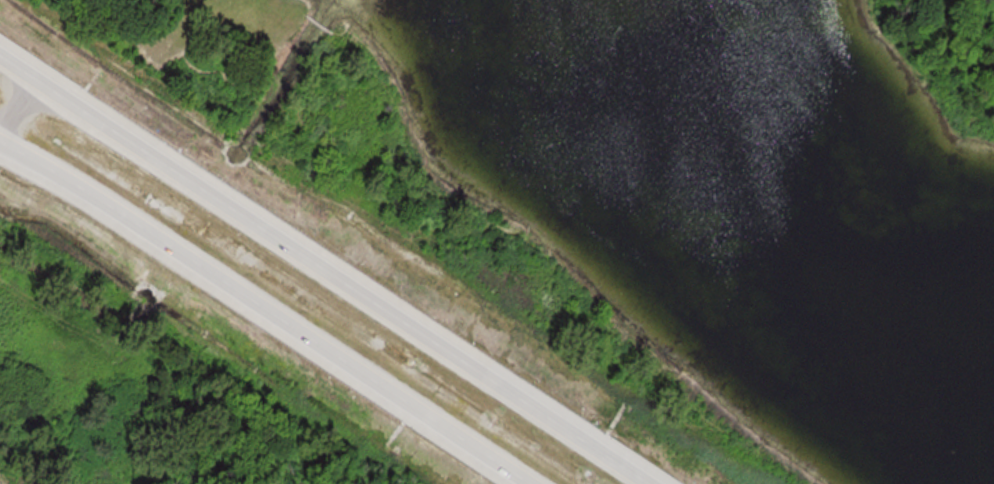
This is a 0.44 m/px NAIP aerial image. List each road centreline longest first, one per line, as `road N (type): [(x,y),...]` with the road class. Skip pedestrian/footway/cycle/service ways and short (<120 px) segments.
road 1 (motorway): [(646,483),(0,63)]
road 2 (motorway): [(0,150),(65,184),(518,483)]

